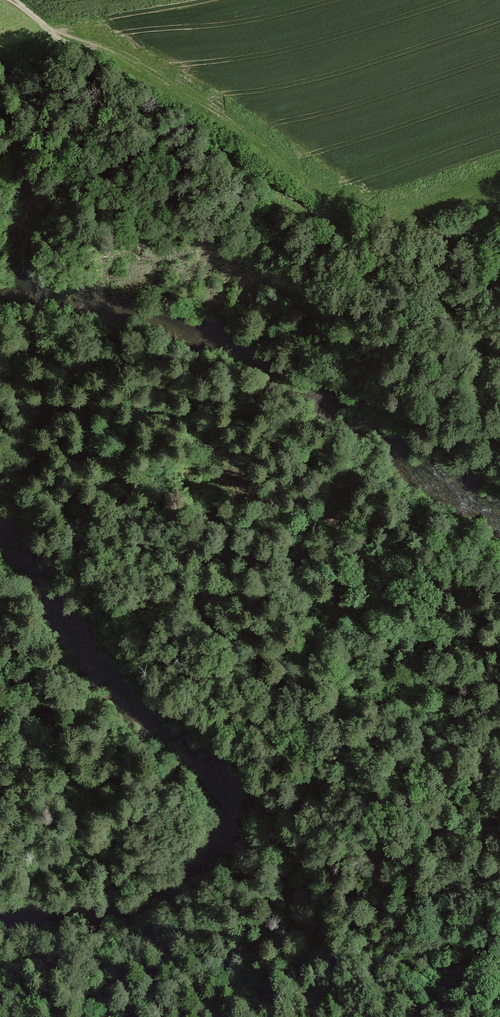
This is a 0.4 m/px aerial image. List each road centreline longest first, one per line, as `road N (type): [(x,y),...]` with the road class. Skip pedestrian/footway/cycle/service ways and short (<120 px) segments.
road 1 (track): [(366,855),(204,588),(138,530),(126,506),(129,483),(165,464),(206,471),(462,572),(499,596)]
road 2 (track): [(385,258),(59,41),(14,0)]
road 3 (track): [(321,214),(499,188)]
road 4 (track): [(366,855),(389,899),(417,1016)]
road 5 (track): [(499,333),(385,258)]

